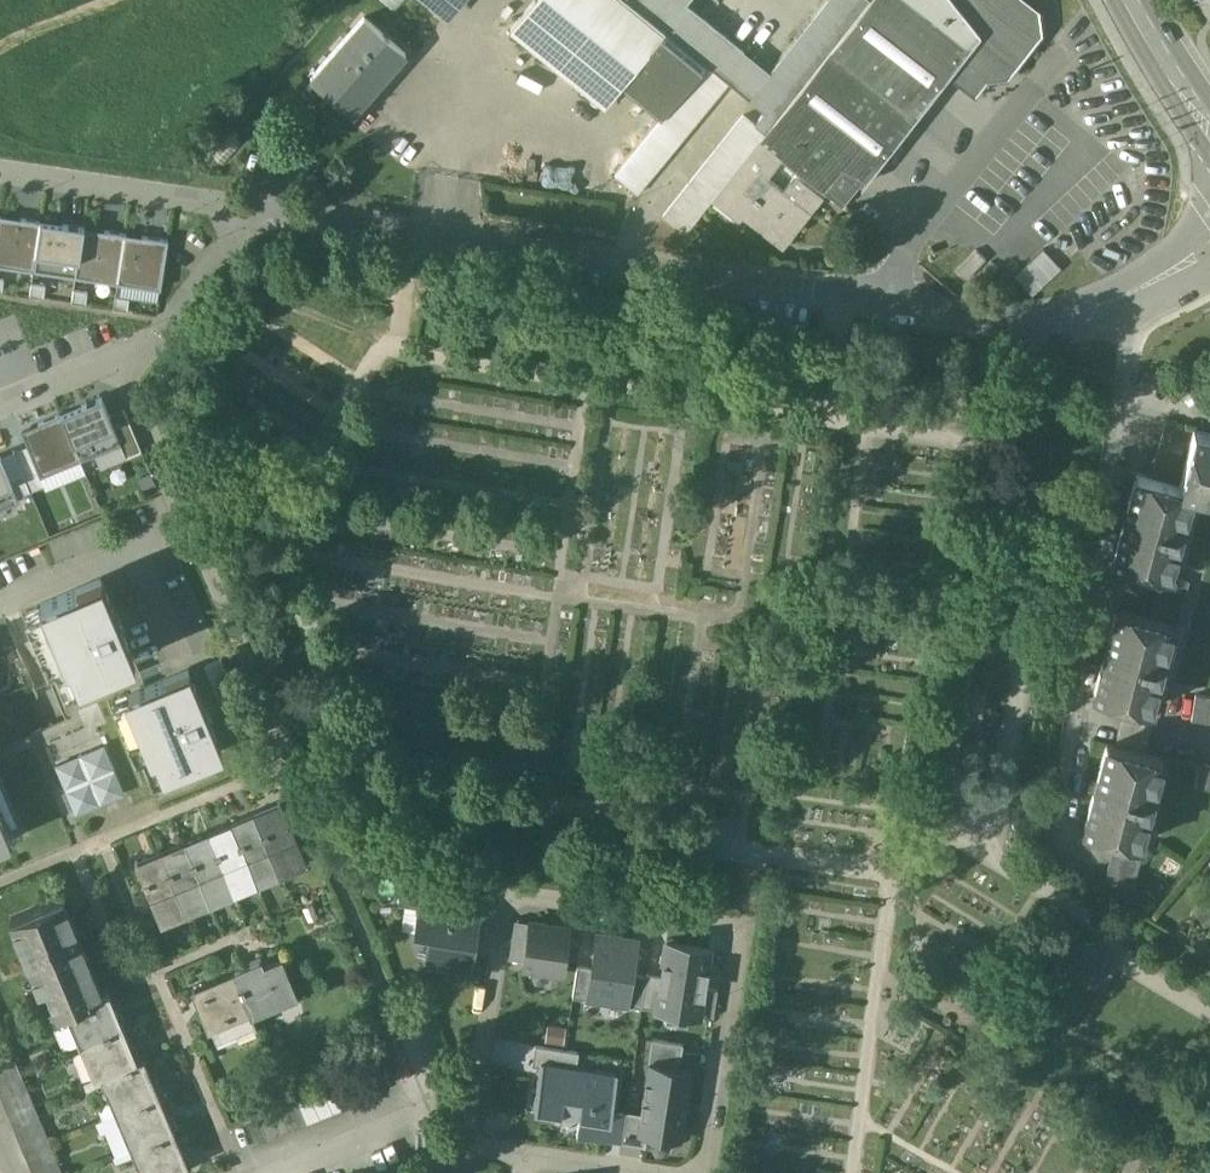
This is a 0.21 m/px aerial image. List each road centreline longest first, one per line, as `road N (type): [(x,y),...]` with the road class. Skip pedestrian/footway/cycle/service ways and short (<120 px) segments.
road 1 (residential): [(1209,251),(1098,308),(993,327),(249,213)]
road 2 (residential): [(696,1172),(738,929),(506,894),(474,1151),(526,1158)]
road 3 (residential): [(0,412),(120,364),(156,336),(249,213)]
road 4 (residential): [(249,213),(0,174)]
road 5 (residential): [(269,1172),(411,1115),(414,1059)]
road 6 (secondary): [(1209,123),(1133,0)]
road 7 (residential): [(526,1158),(648,1172)]

